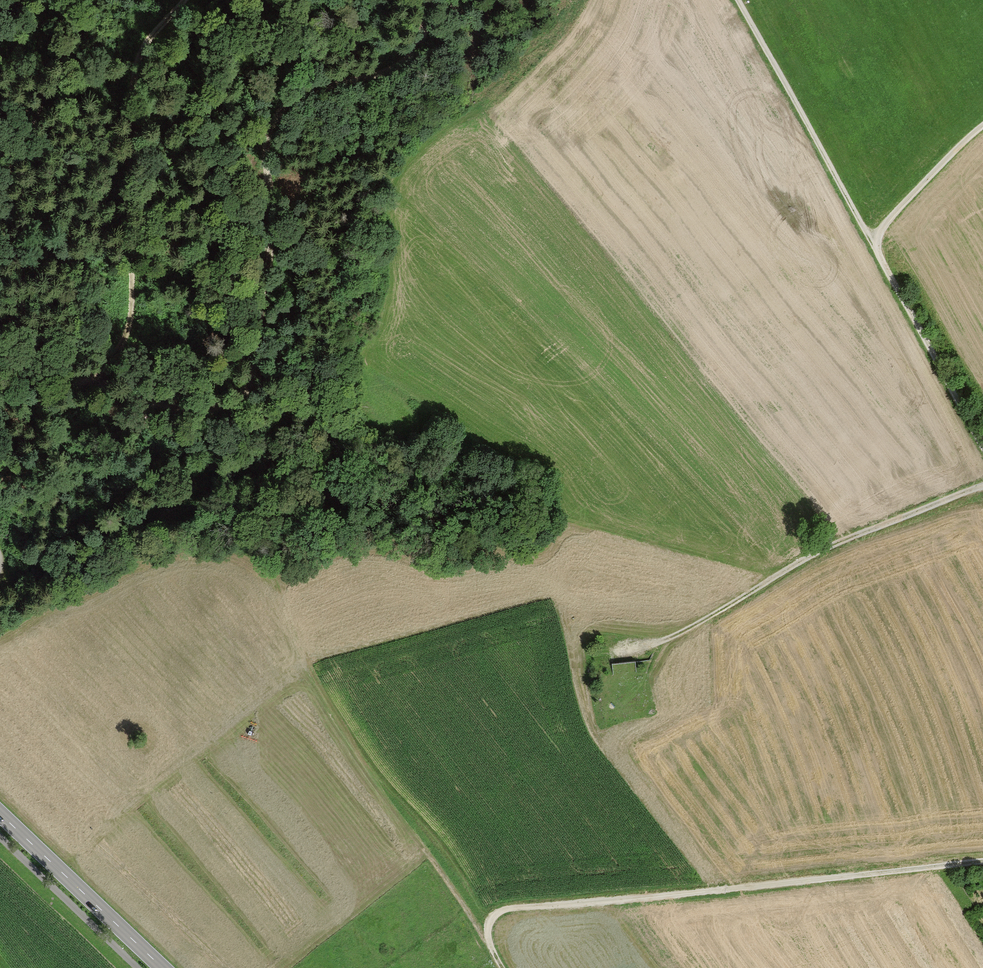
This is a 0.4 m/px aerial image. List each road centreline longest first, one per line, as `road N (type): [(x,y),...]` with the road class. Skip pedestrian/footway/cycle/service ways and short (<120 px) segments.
road 1 (track): [(423,0),(422,42),(410,58),(307,91),(274,120),(264,166),(272,223),(265,302),(243,392),(205,410),(114,394)]
road 2 (track): [(982,864),(511,910),(487,926),(504,967)]
road 3 (track): [(0,346),(45,380),(82,383),(117,355),(132,284),(134,65),(177,0)]
road 4 (track): [(741,0),(982,444)]
road 5 (track): [(627,646),(658,648),(824,552),(982,492)]
road 6 (track): [(566,518),(522,447),(358,364)]
road 7 (secondary): [(0,814),(163,967)]
road 8 (track): [(0,834),(142,967)]
road 9 (track): [(876,242),(889,217),(982,124)]

